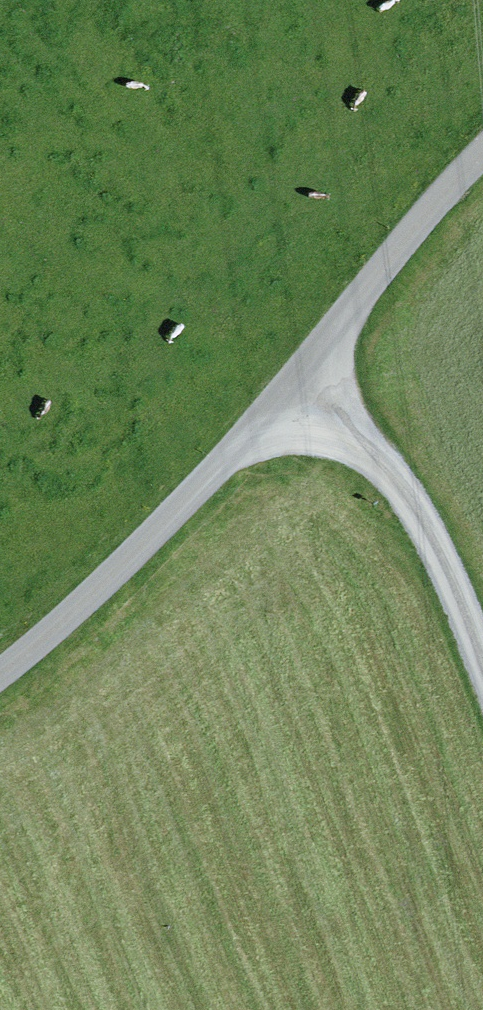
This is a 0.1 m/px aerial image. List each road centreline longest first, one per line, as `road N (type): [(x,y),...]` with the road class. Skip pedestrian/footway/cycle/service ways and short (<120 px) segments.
road 1 (track): [(0,682),(38,654),(272,420),(382,263),(482,158)]
road 2 (track): [(482,649),(443,552),(399,484),(366,448),(291,394)]

